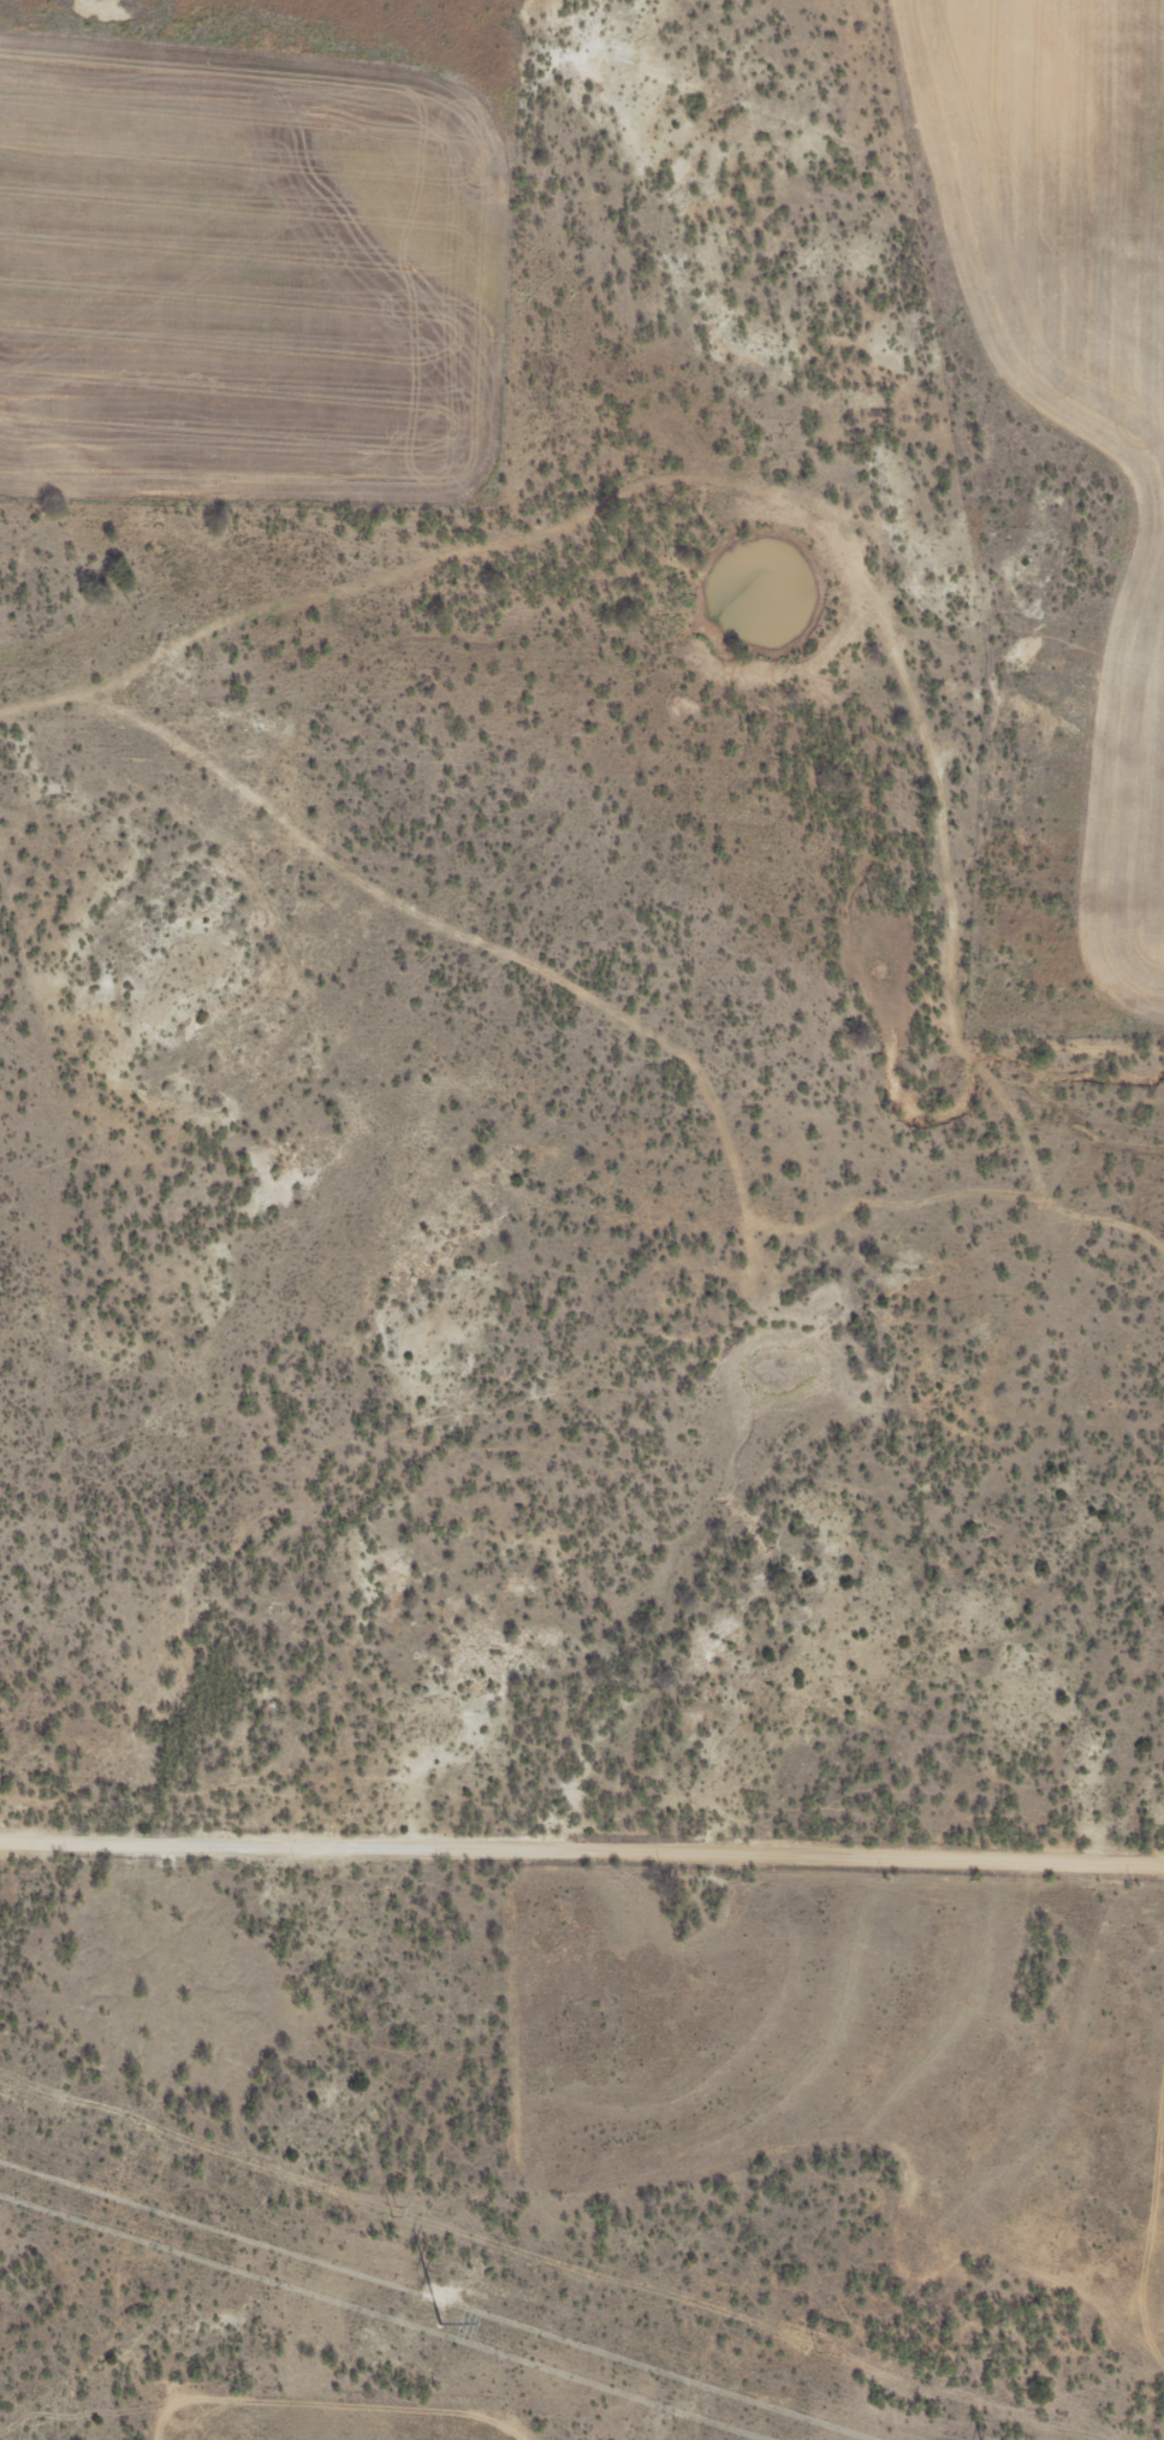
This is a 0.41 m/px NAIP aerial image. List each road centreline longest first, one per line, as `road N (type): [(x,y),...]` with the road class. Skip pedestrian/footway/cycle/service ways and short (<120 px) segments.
road 1 (residential): [(1163,1863),(0,1839)]

